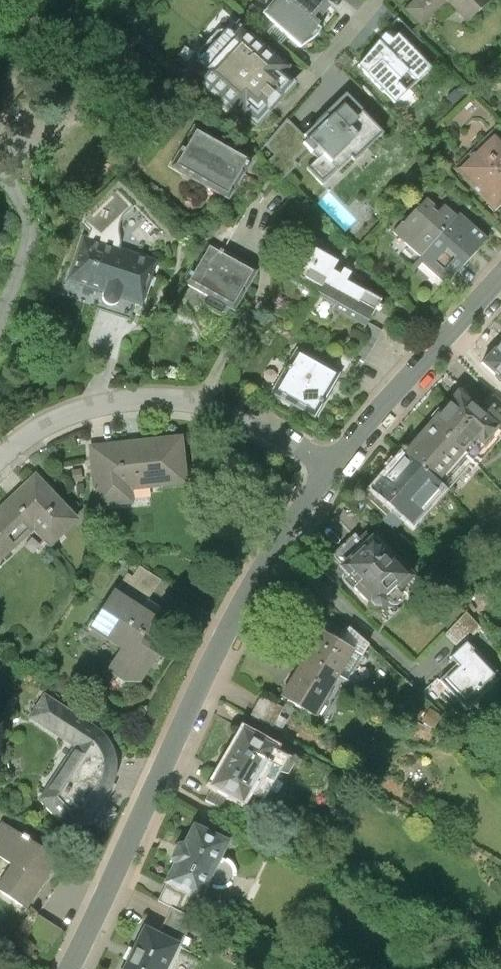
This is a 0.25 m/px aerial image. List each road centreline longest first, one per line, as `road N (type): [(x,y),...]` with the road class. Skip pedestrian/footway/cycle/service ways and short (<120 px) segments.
road 1 (residential): [(324,466),(226,628),(69,968)]
road 2 (residential): [(324,466),(267,425),(198,400),(134,398),(77,410),(25,435),(0,460)]
road 3 (residential): [(500,273),(324,466)]

